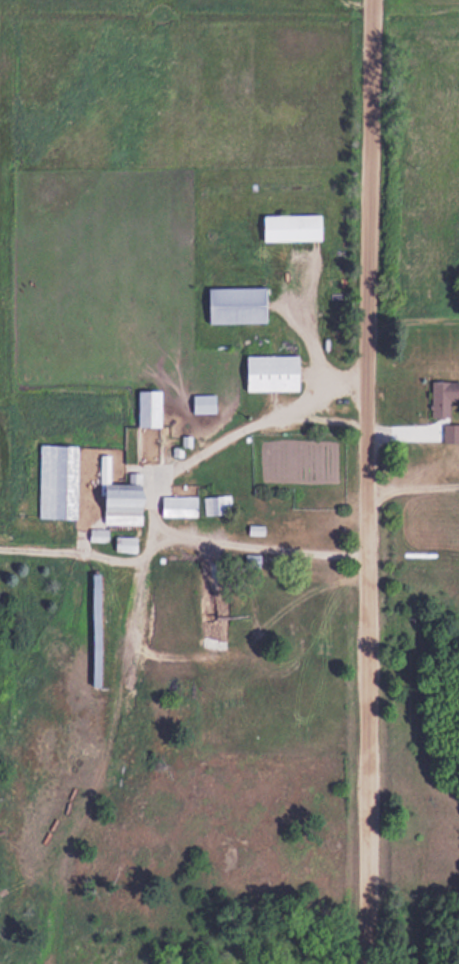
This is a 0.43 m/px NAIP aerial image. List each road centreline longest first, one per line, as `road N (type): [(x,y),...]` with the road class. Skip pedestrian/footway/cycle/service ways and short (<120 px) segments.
road 1 (residential): [(369,963),(370,0)]

